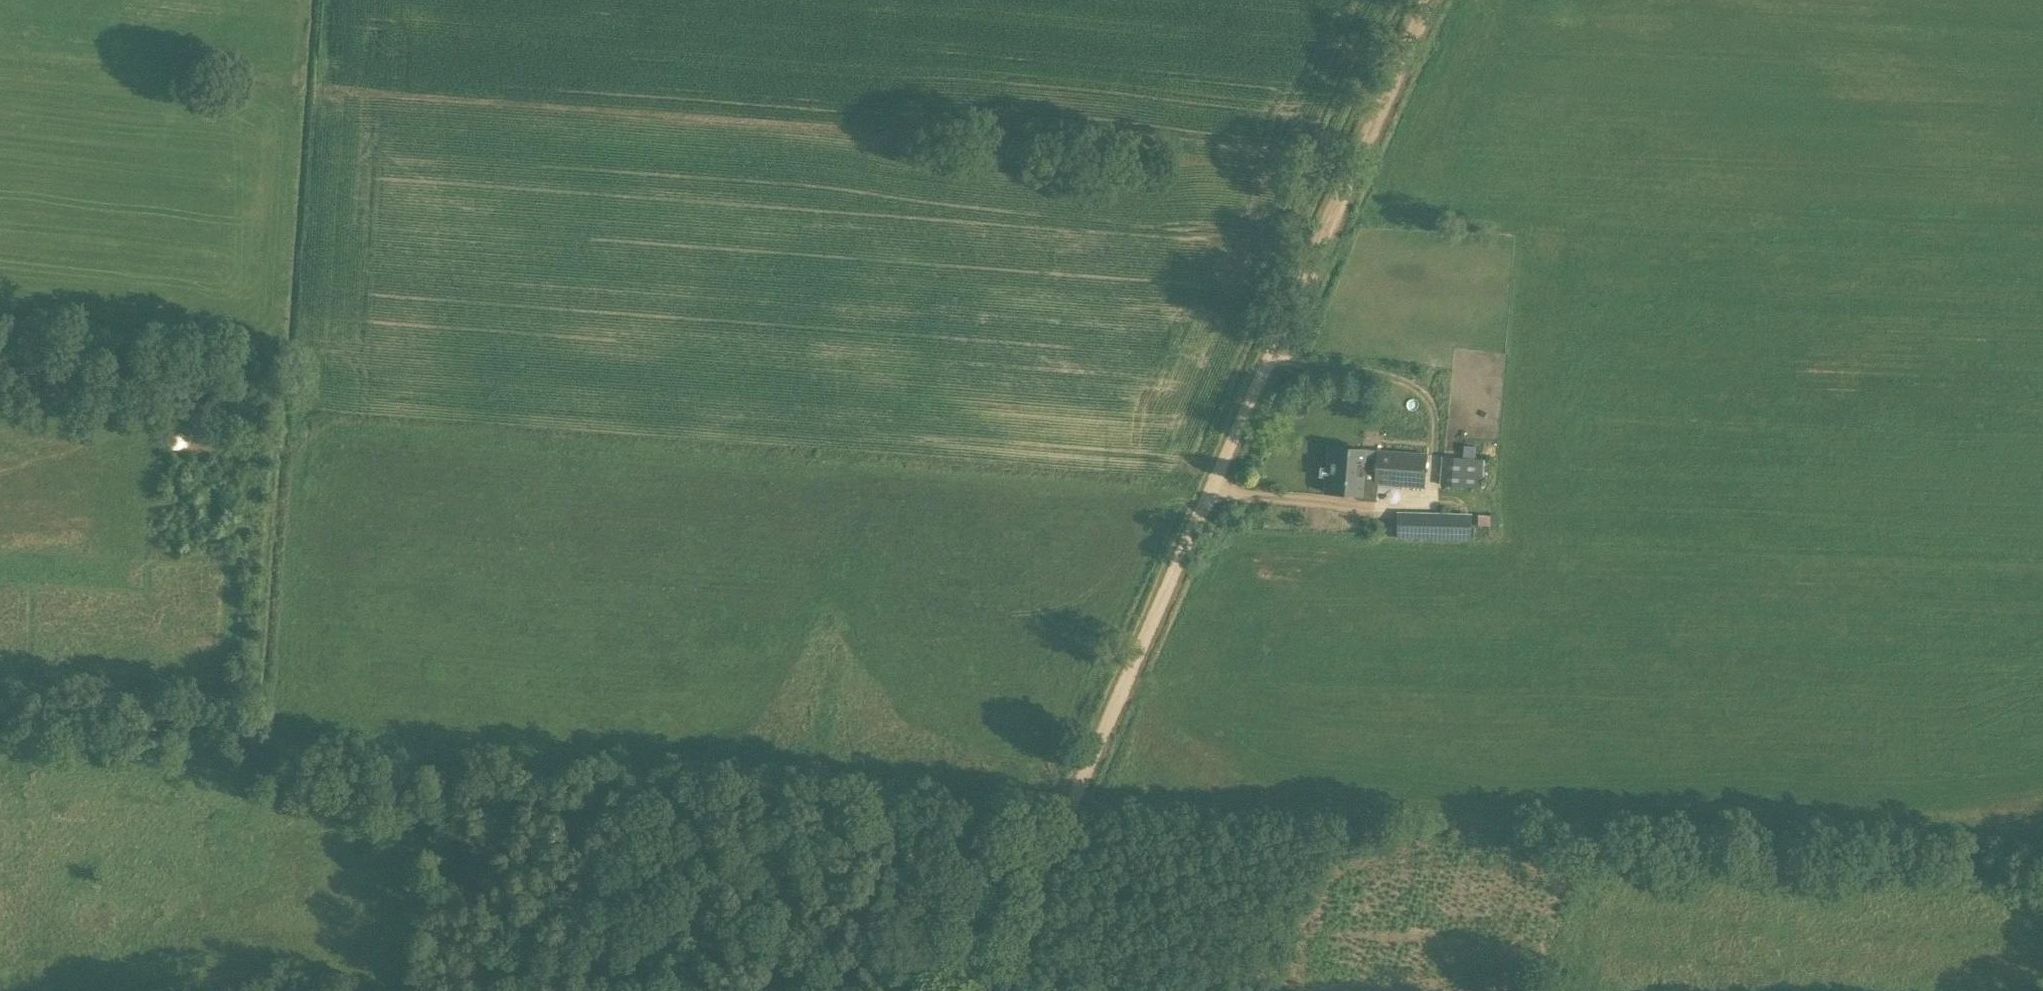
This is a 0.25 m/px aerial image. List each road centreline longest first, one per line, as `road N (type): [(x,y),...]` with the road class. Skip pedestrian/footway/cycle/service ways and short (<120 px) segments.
road 1 (track): [(1426,0),(987,990)]

